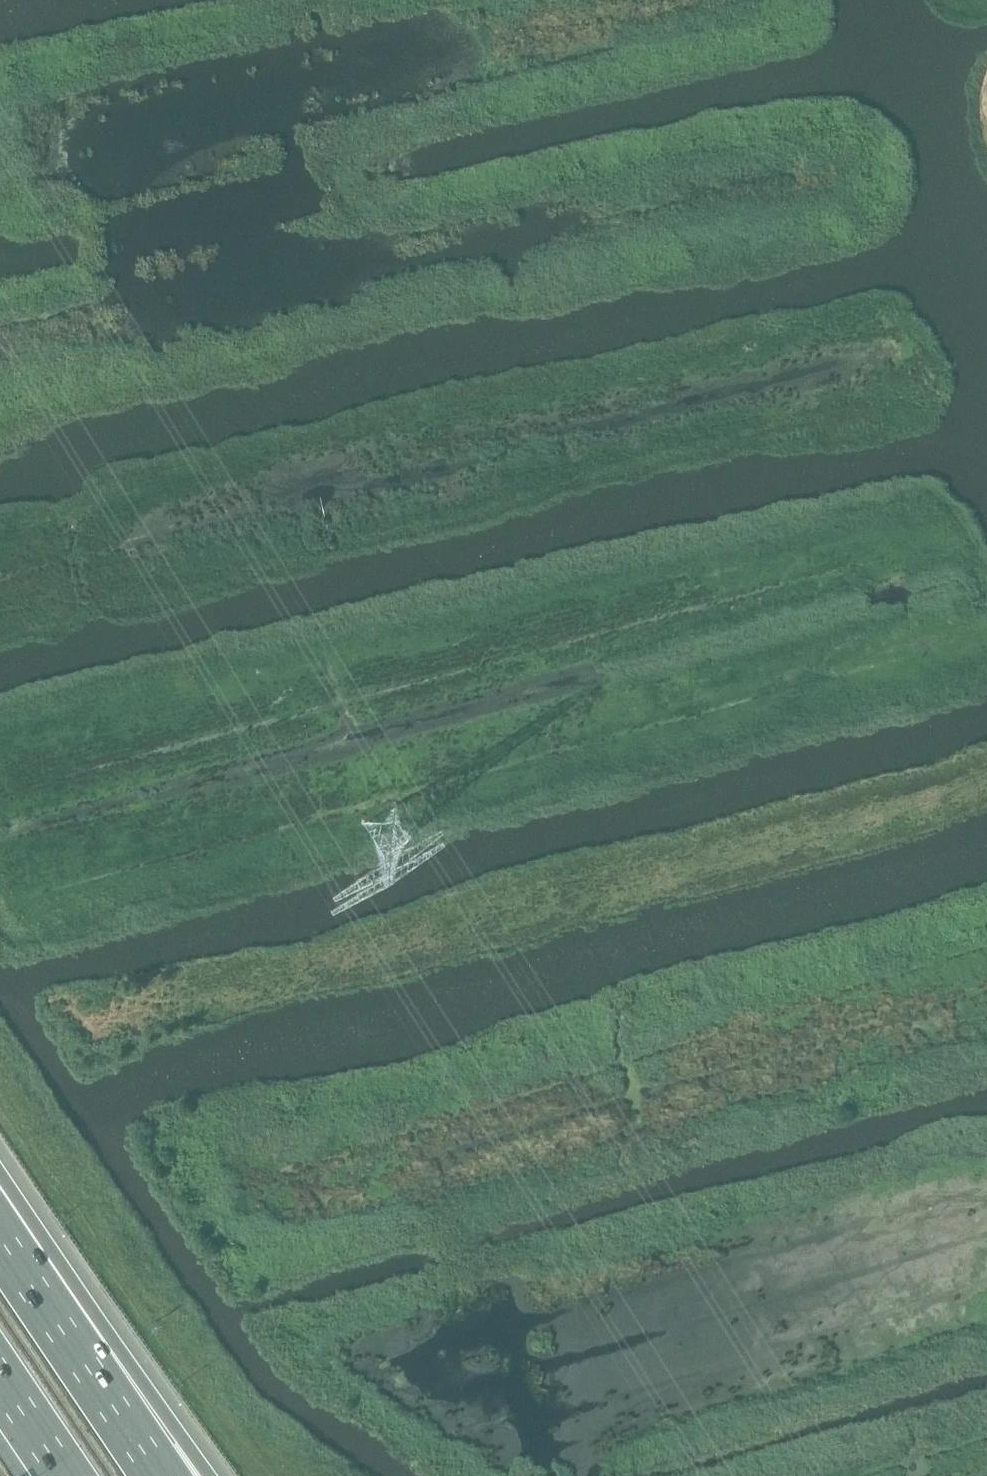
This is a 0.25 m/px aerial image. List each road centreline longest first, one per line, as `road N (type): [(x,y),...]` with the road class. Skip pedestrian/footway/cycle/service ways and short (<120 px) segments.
road 1 (motorway): [(210,1475),(0,1172)]
road 2 (motorway): [(161,1475),(0,1238)]

